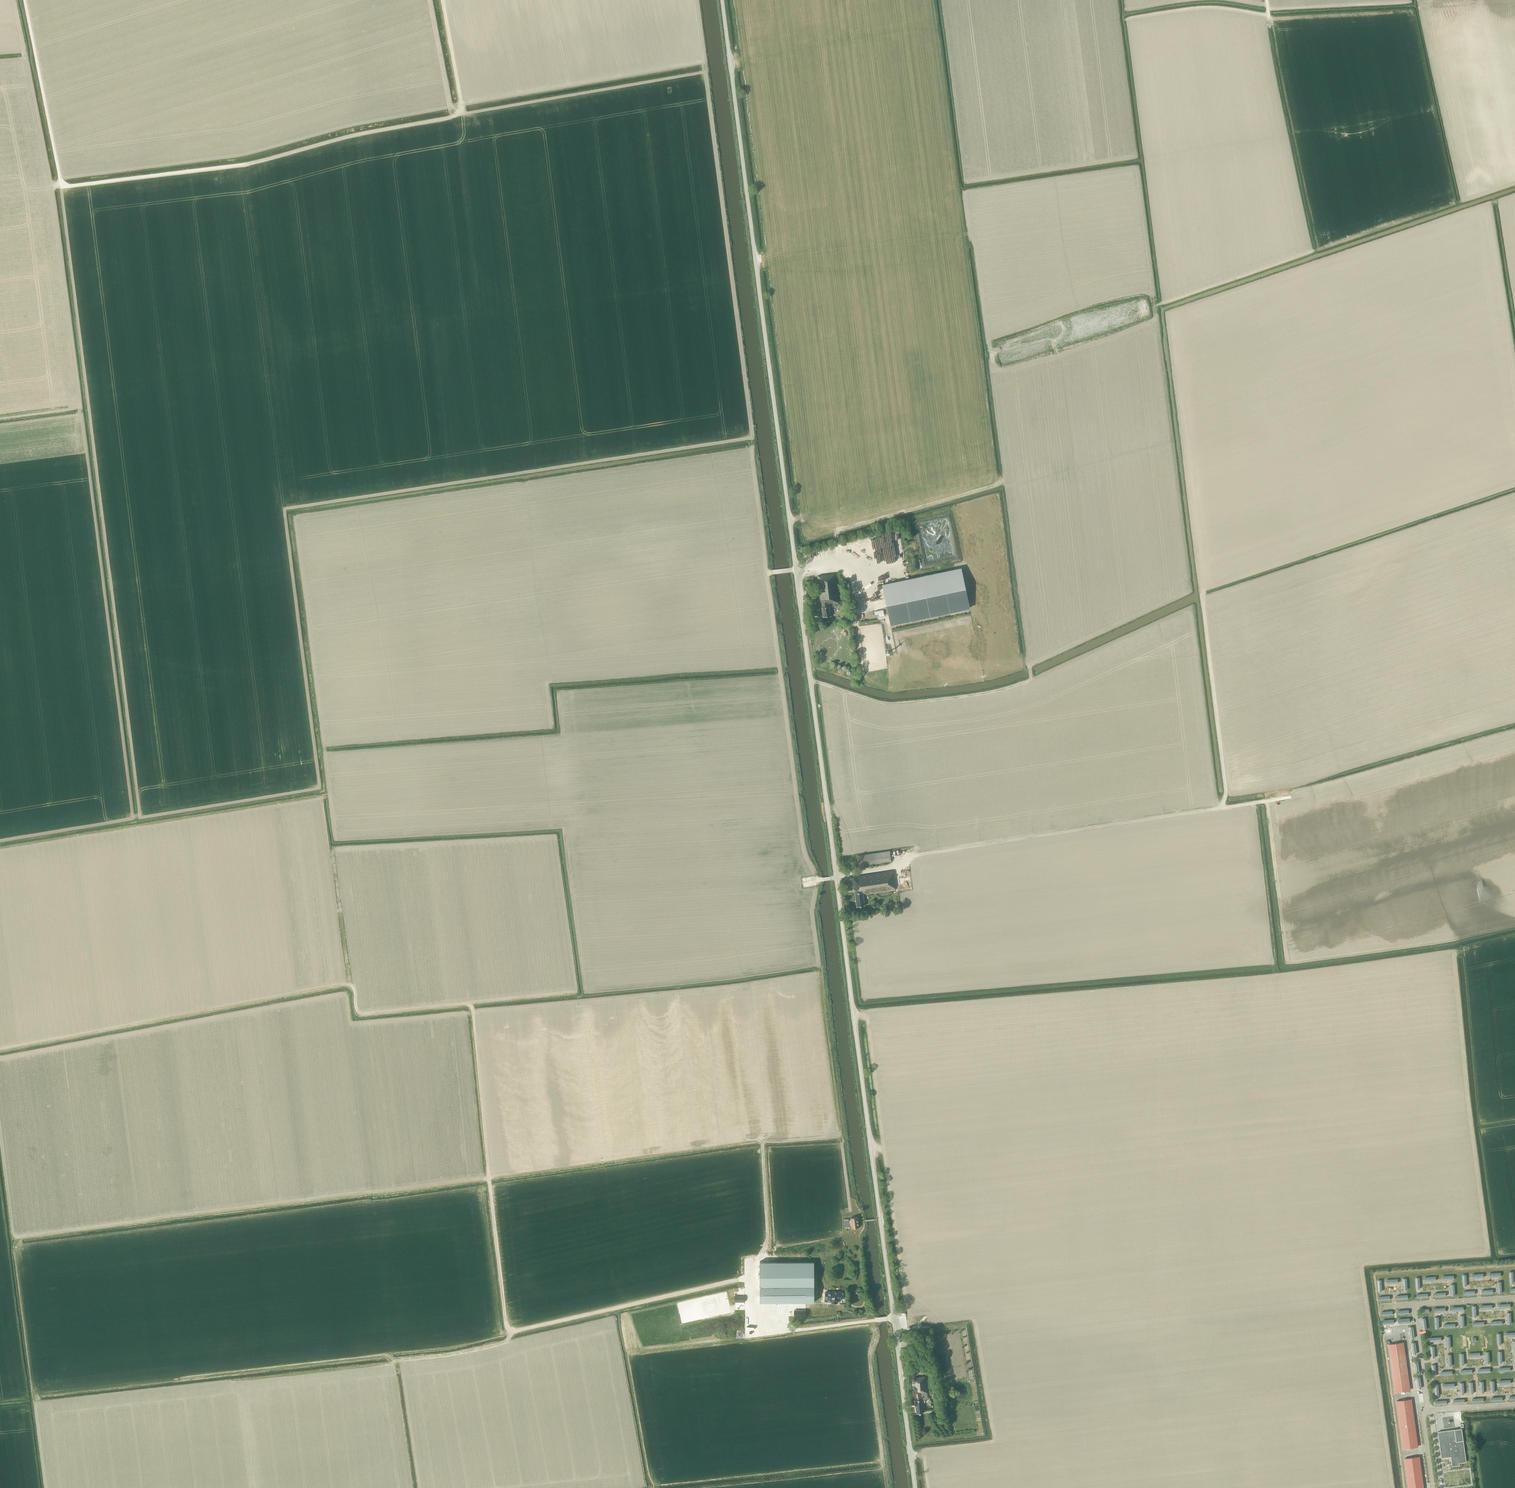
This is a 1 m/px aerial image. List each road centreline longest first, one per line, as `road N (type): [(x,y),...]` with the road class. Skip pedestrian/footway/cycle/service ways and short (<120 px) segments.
road 1 (unclassified): [(915,1487),(722,0)]

